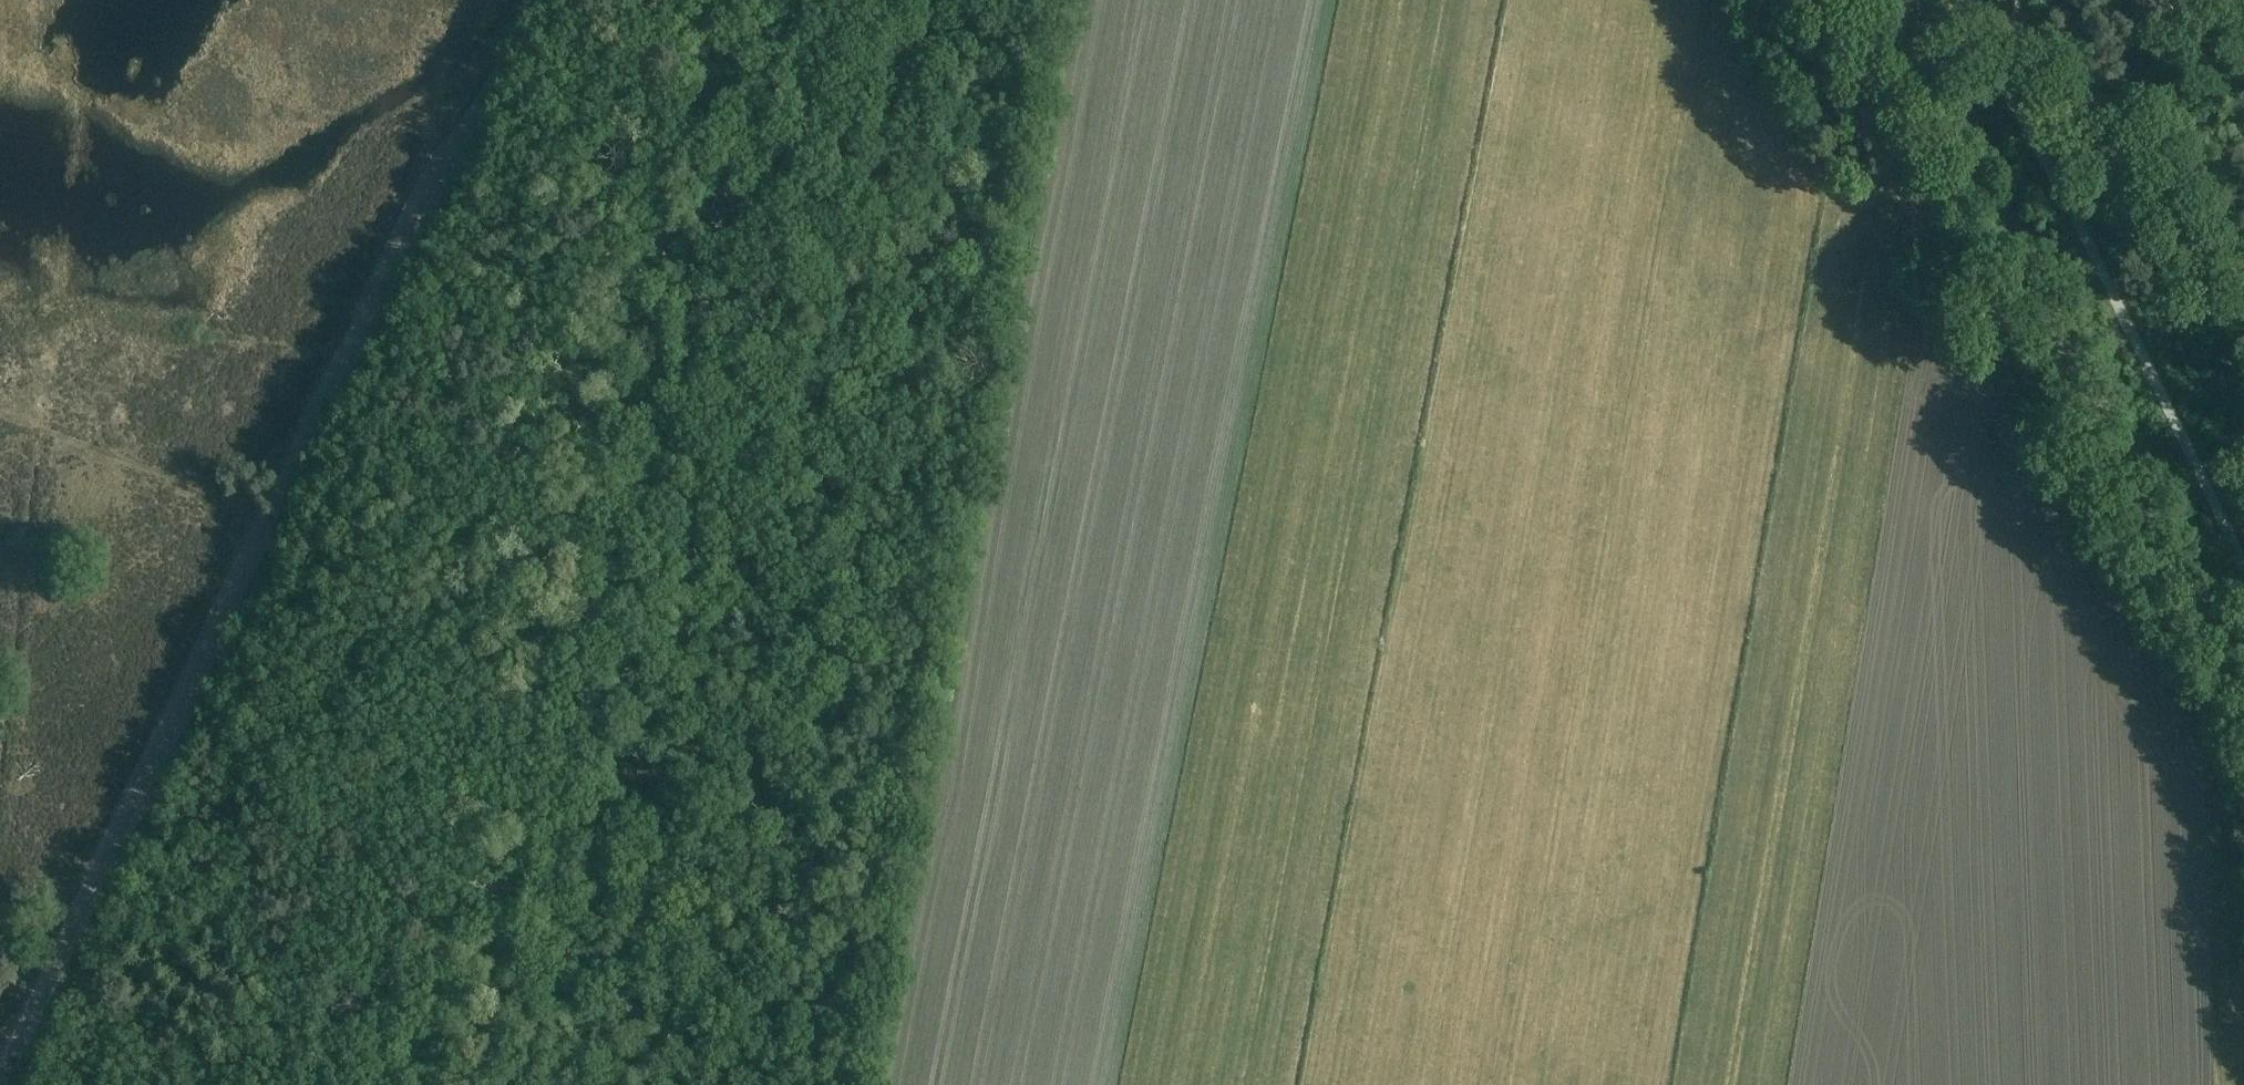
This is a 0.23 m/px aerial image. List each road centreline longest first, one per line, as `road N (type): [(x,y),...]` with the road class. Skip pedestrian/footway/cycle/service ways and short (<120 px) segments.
road 1 (track): [(0,1079),(266,515),(534,0)]
road 2 (tertiary): [(2243,693),(1891,0)]

